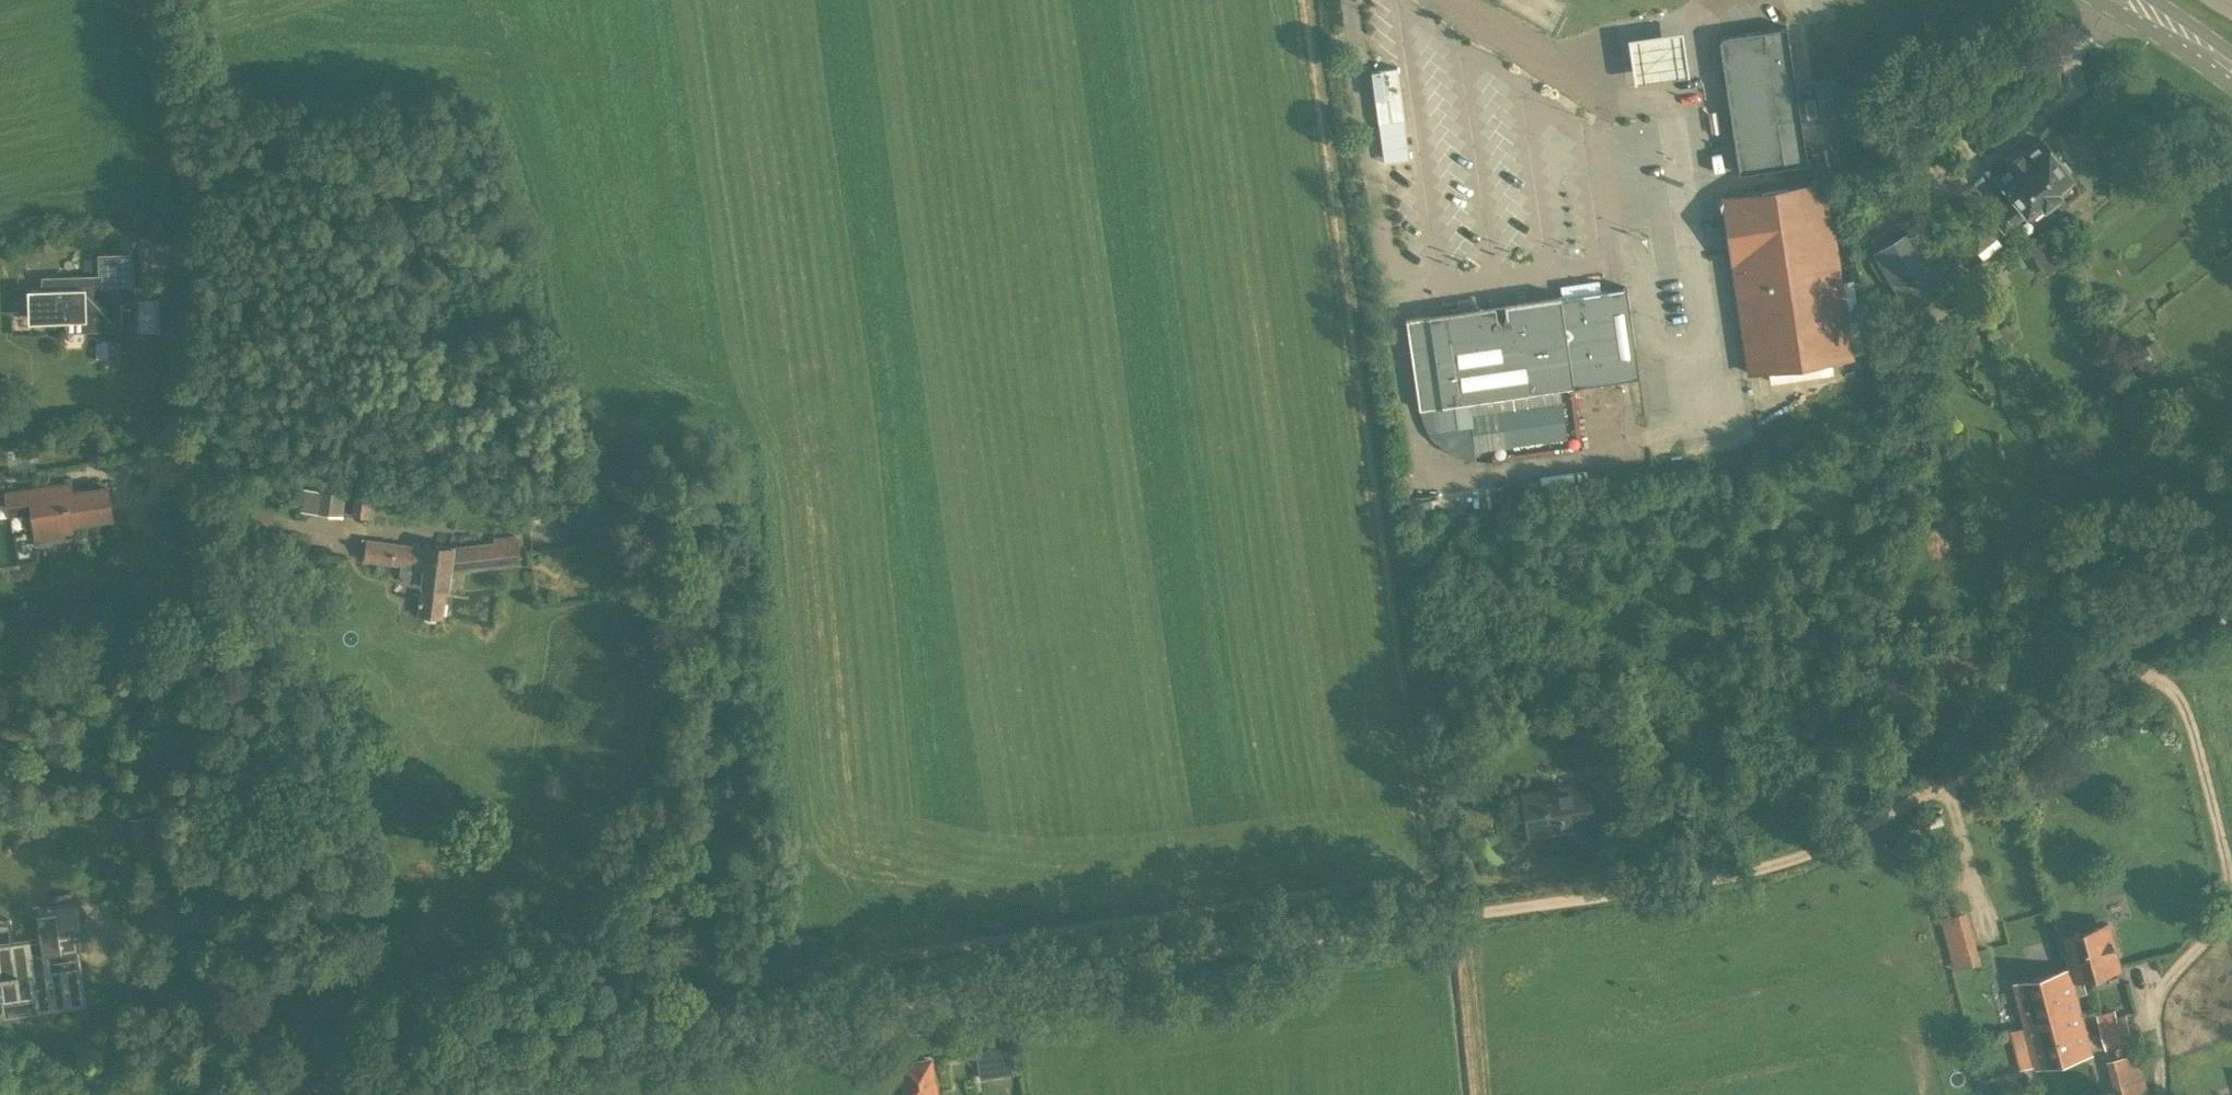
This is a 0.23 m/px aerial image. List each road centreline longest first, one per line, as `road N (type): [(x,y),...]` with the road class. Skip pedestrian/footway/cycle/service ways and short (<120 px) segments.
road 1 (track): [(269,1094),(1700,876),(1817,844),(1924,791),(2119,667),(2148,659)]
road 2 (unclassified): [(225,1094),(185,196),(144,0)]
road 3 (track): [(2163,1094),(2158,1016),(2167,985),(2218,929),(2230,899),(2178,682),(2148,659)]
road 4 (primary): [(2110,10),(2231,88)]

